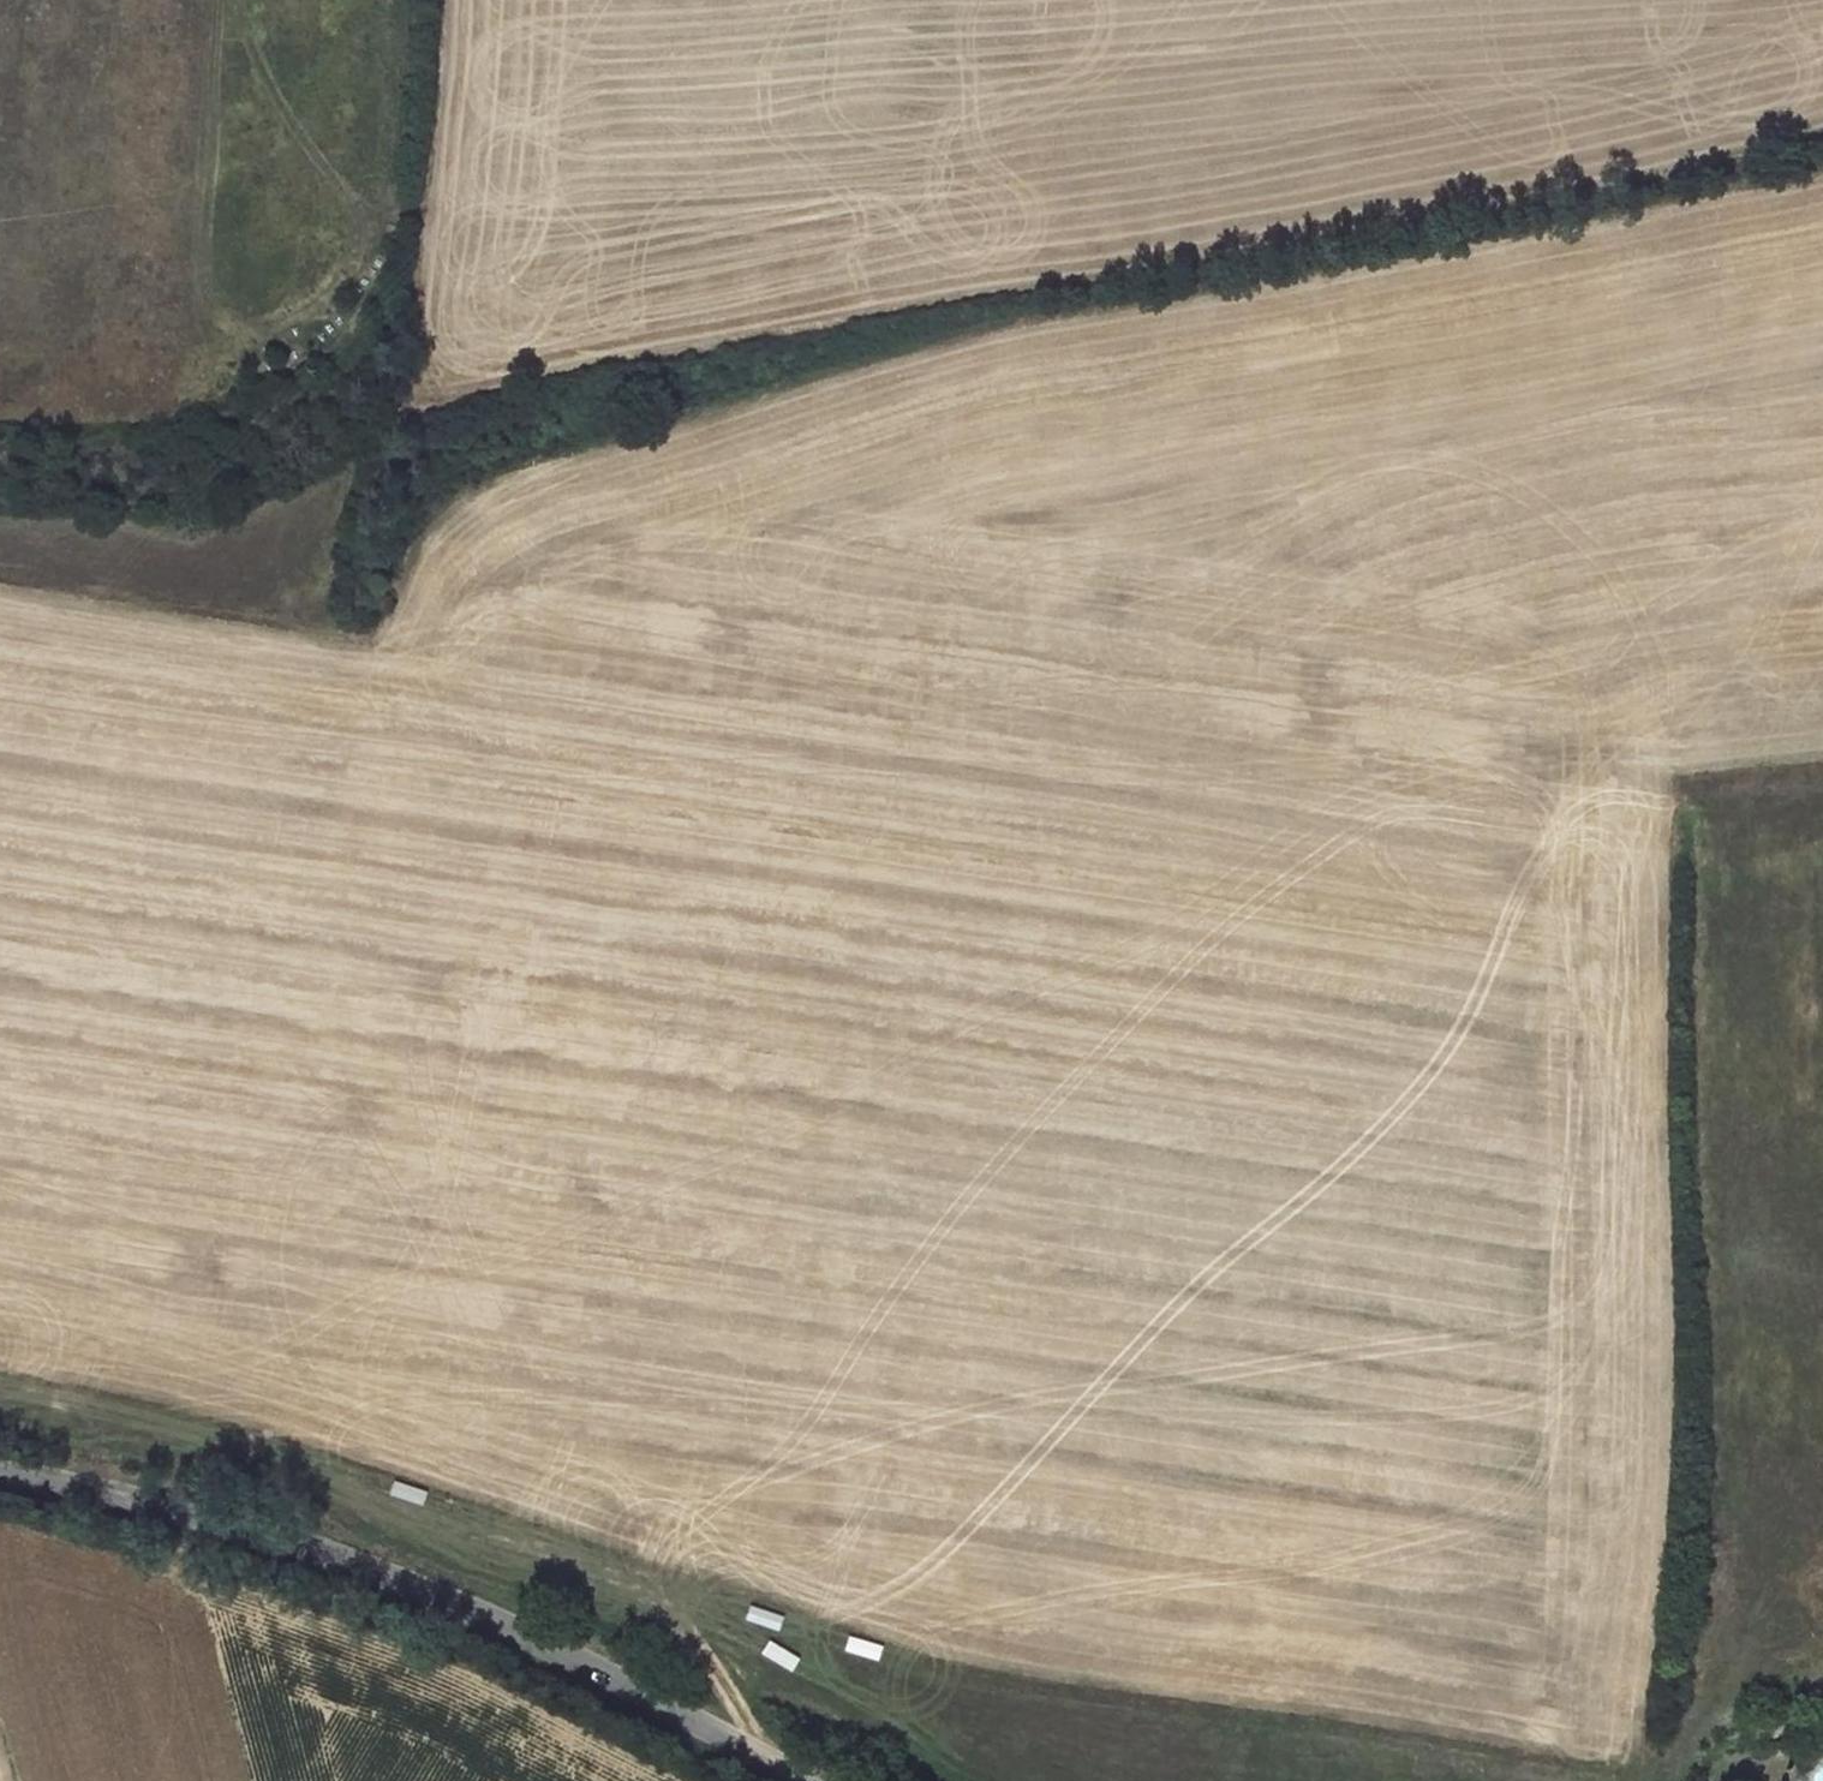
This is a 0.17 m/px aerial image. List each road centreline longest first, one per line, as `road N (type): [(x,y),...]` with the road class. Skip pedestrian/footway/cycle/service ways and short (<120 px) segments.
road 1 (unclassified): [(0,1471),(87,1489),(476,1619),(803,1780)]

